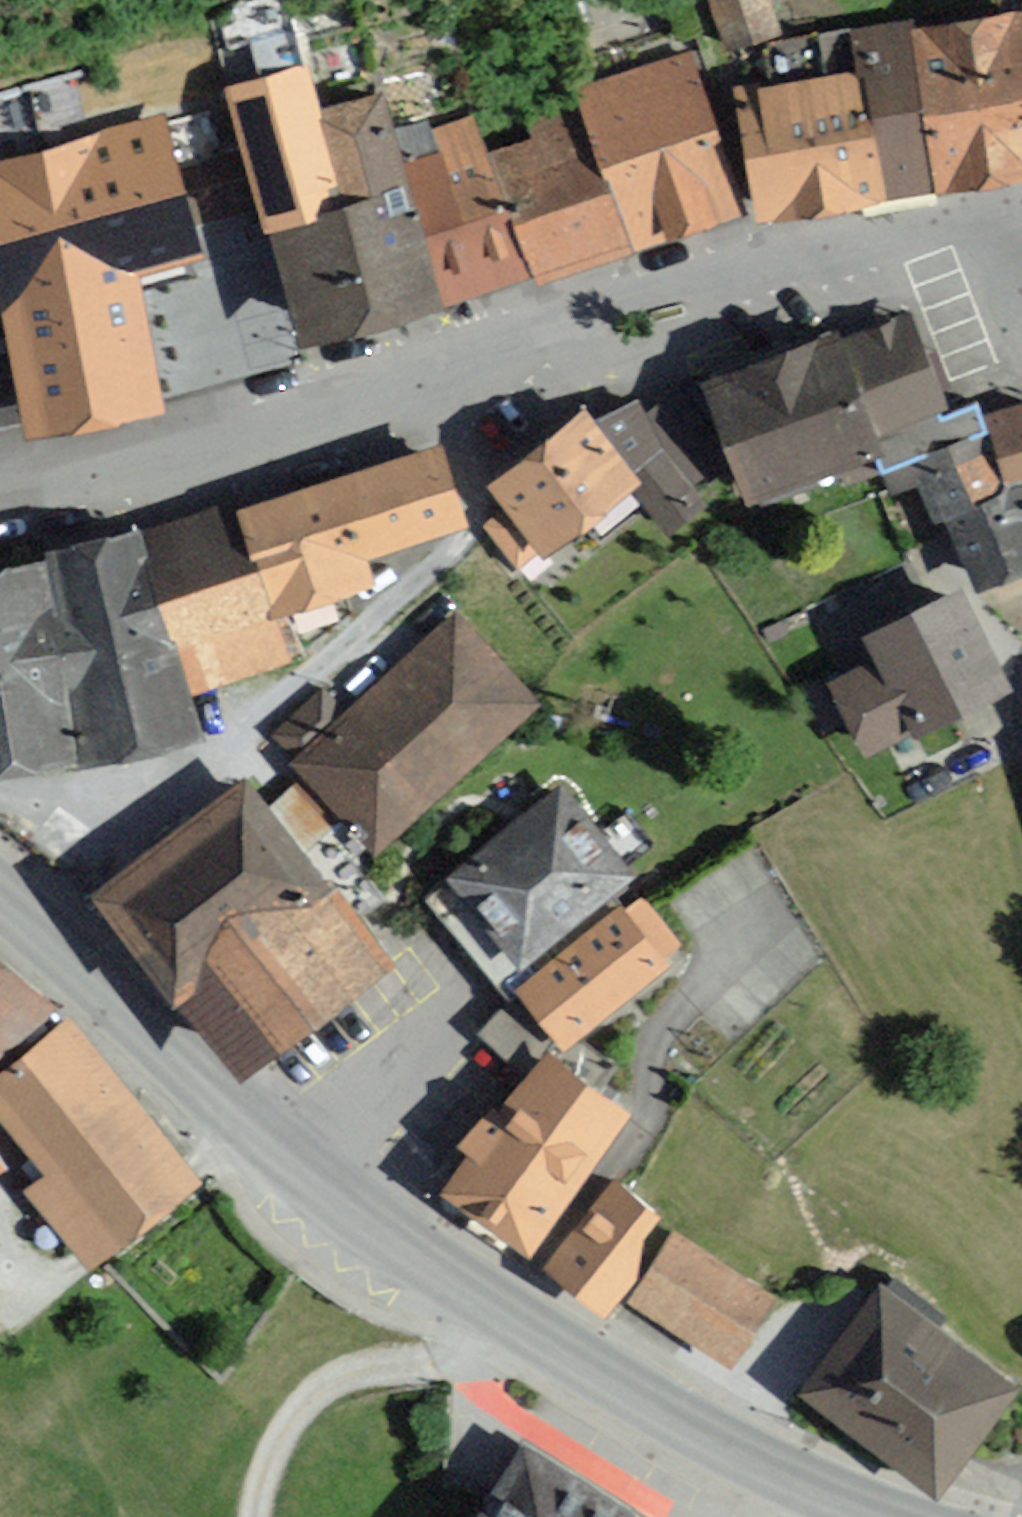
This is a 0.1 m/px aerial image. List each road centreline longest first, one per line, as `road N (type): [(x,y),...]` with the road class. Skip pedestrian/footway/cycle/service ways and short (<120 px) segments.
road 1 (secondary): [(0,888),(358,1208),(744,1462),(882,1516)]
road 2 (residential): [(0,500),(287,435),(1005,226)]

